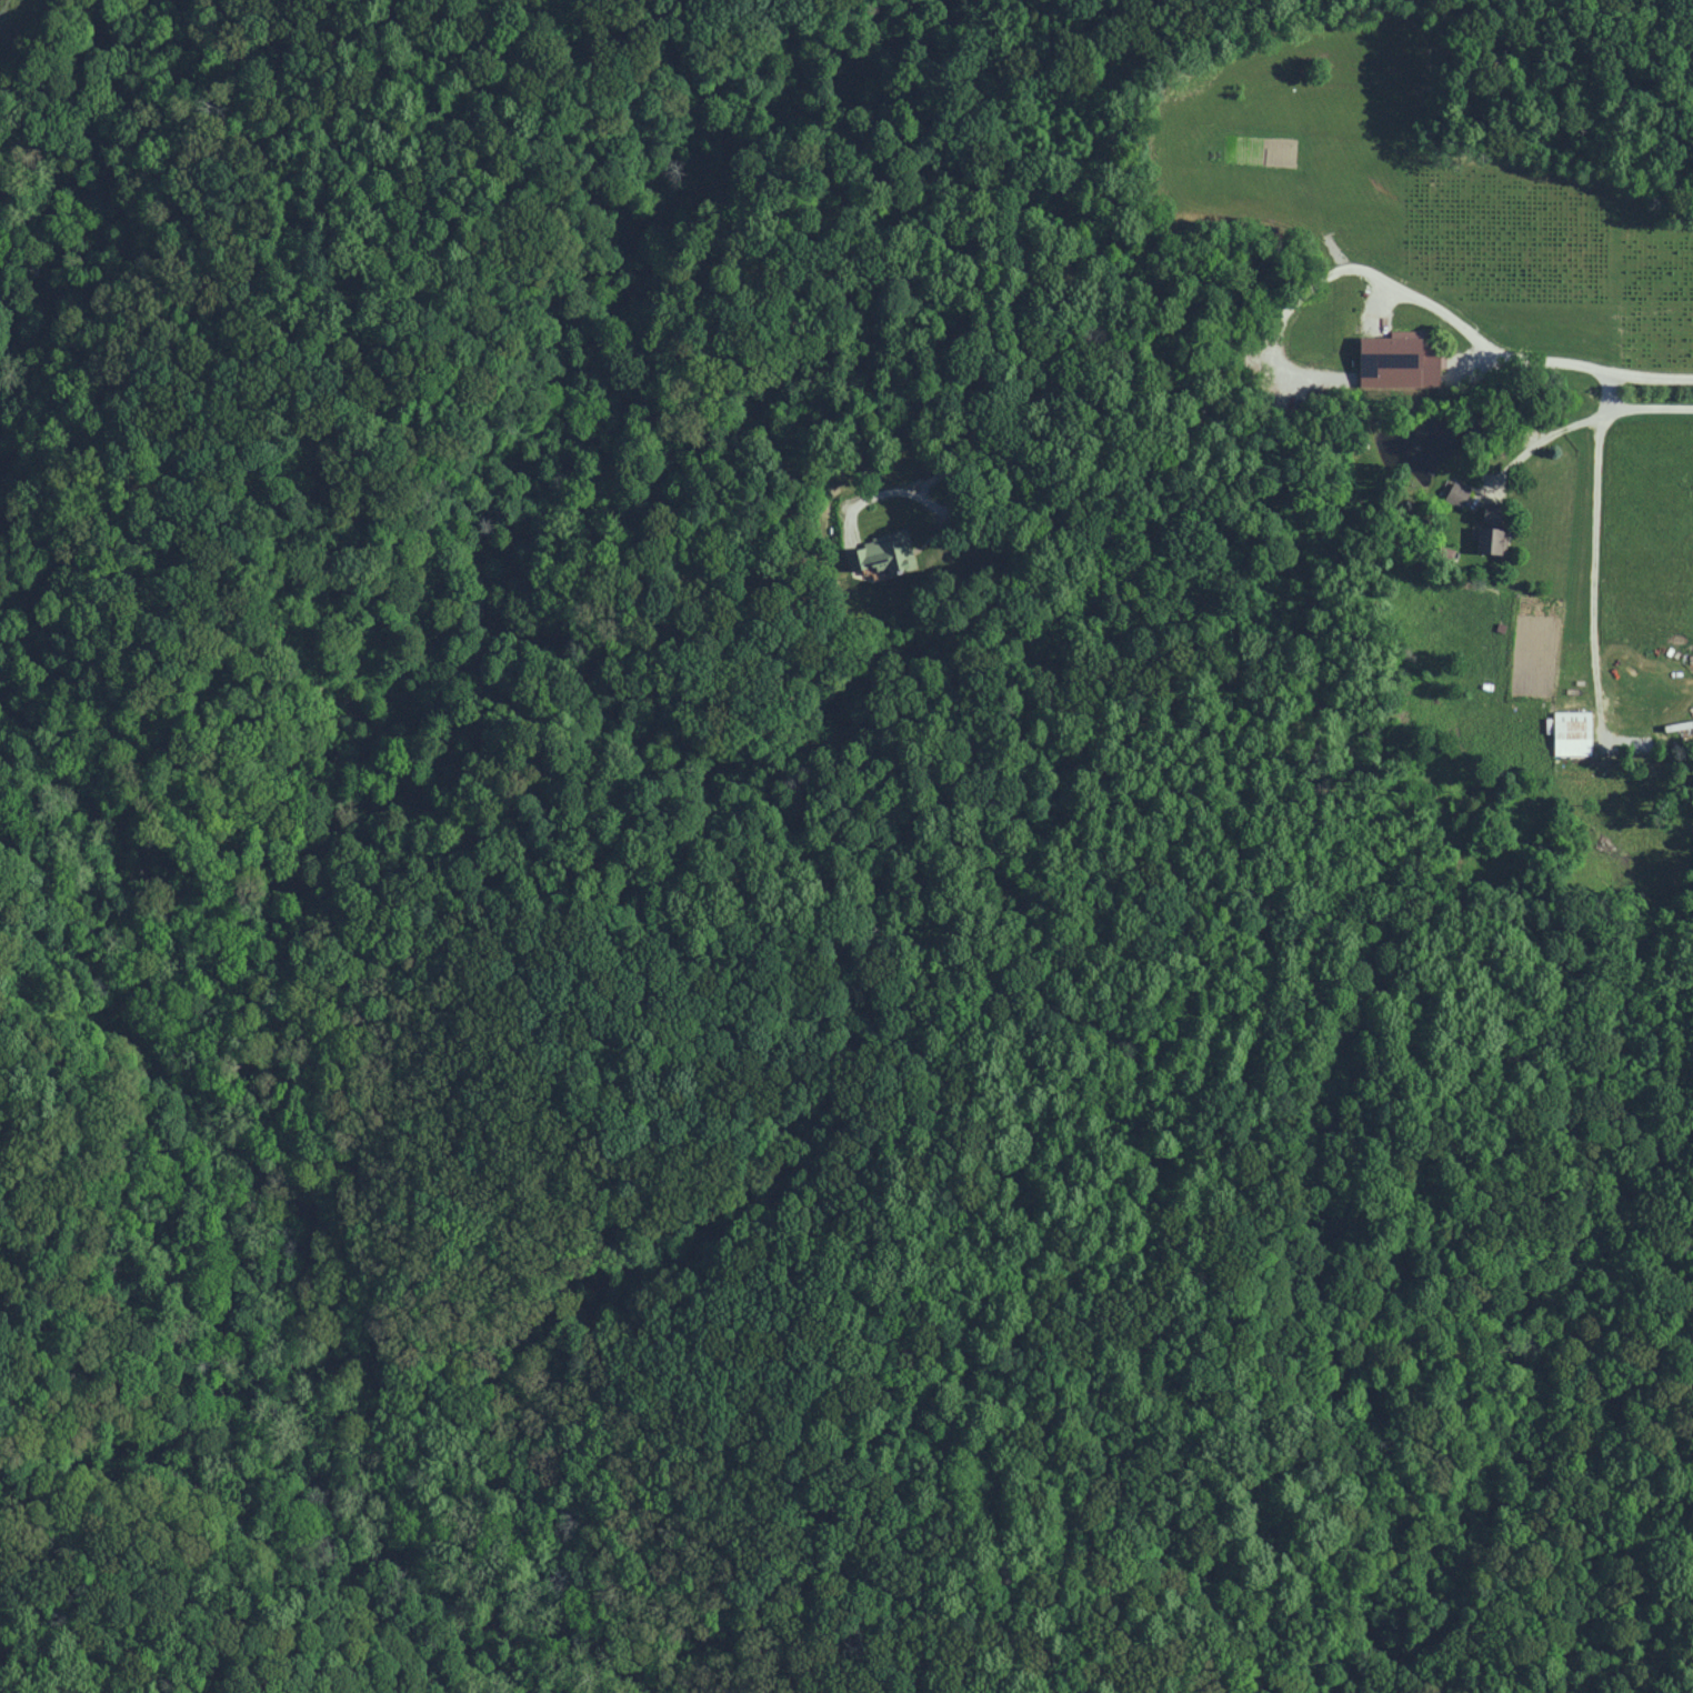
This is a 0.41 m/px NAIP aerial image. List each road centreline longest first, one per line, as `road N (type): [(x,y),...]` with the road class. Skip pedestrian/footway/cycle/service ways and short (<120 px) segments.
road 1 (residential): [(847,529),(848,503),(901,493),(1041,513),(1125,481),(1181,451),(1216,377),(1345,264),(1457,322),(1502,361),(1692,379)]

